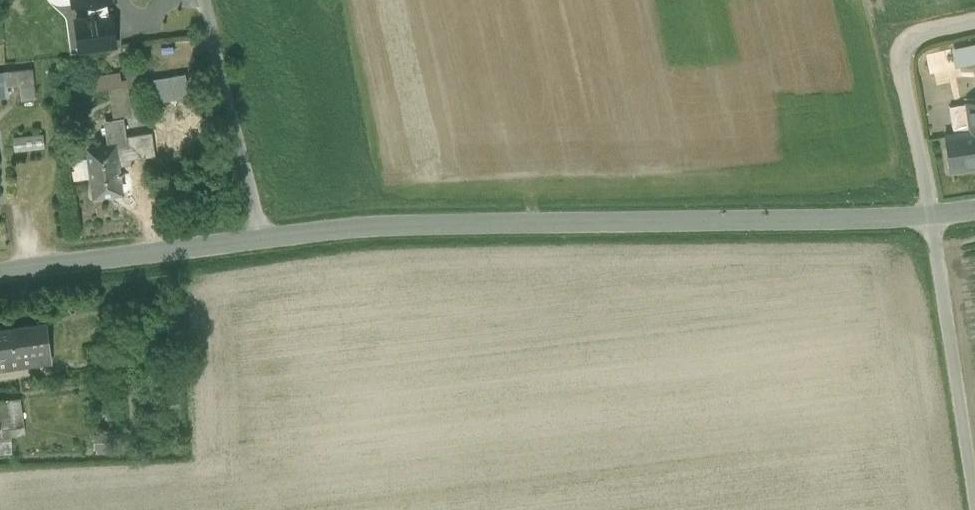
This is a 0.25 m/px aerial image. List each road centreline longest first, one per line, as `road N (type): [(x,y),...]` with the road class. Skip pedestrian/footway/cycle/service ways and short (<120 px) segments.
road 1 (unclassified): [(974,213),(388,226),(0,275)]
road 2 (track): [(974,28),(898,47),(974,495)]
road 3 (track): [(261,240),(202,0)]

